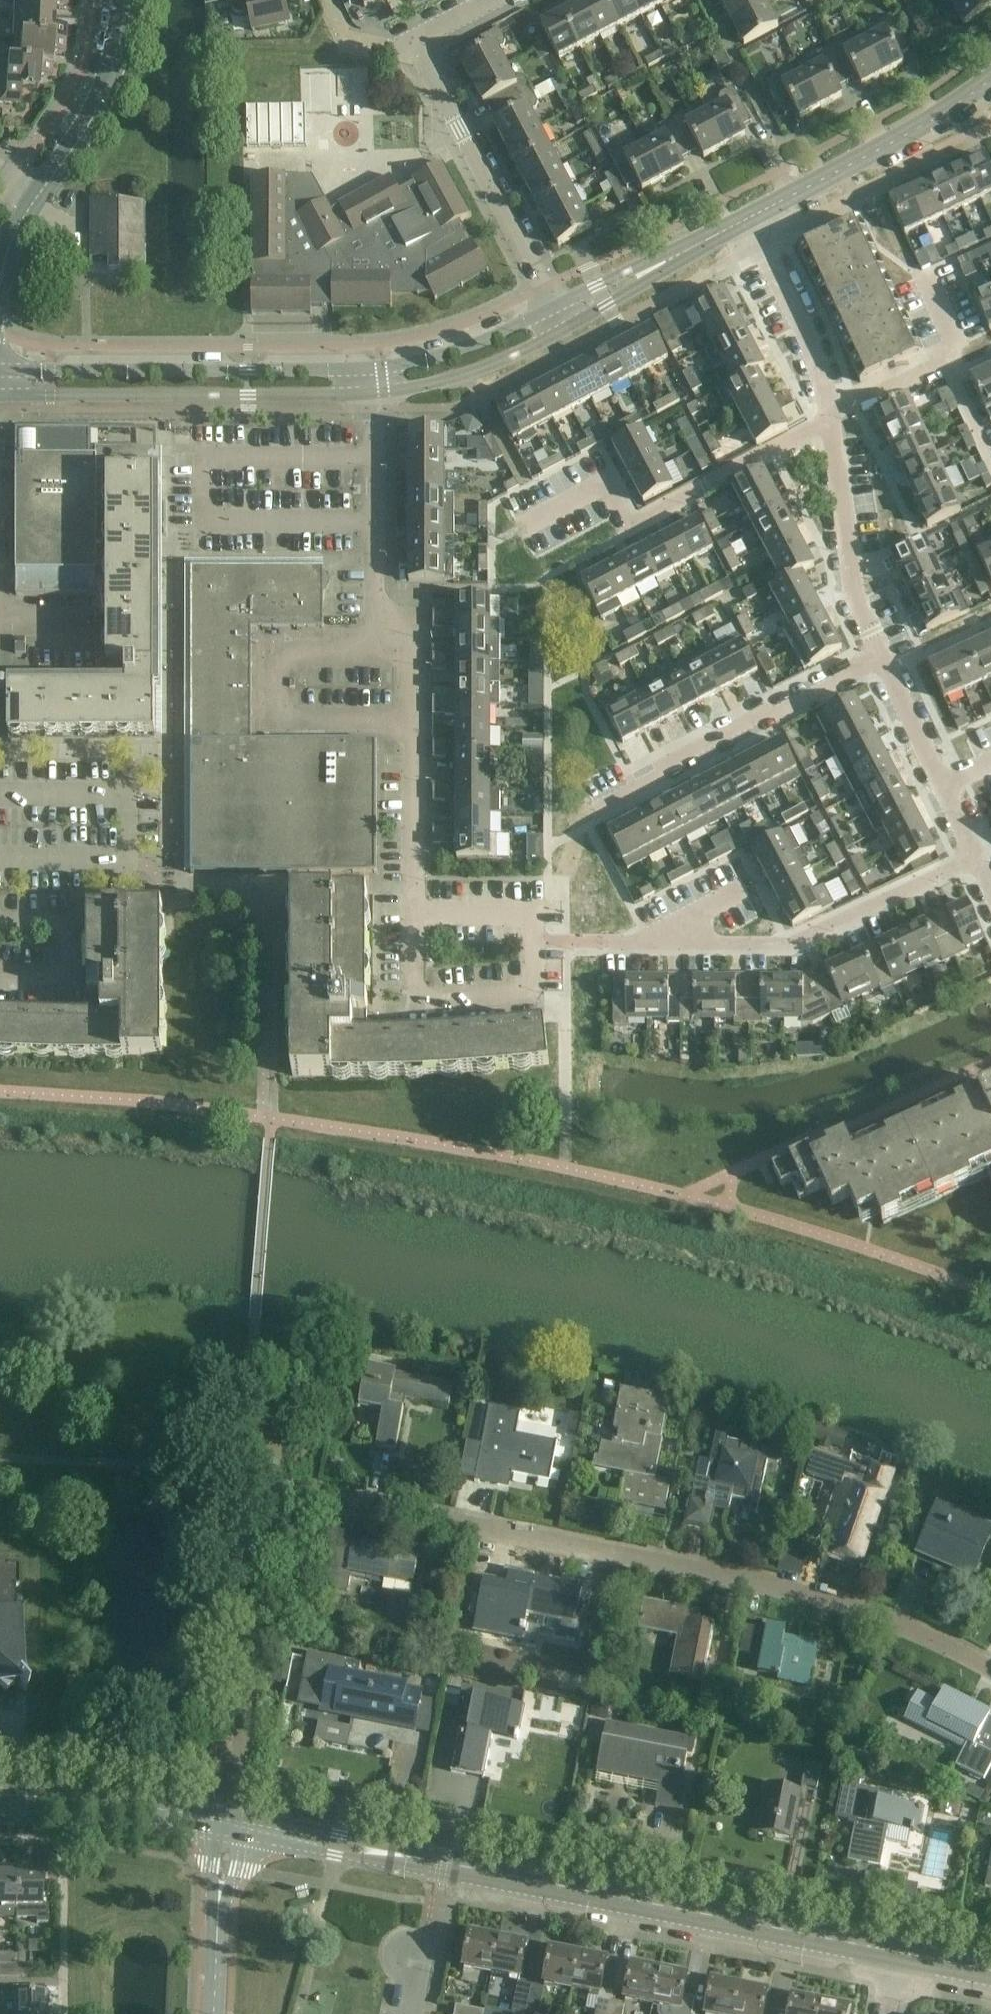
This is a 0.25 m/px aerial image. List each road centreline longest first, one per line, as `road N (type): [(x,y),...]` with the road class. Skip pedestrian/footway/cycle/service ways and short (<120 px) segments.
road 1 (residential): [(234,1824),(252,1543),(280,1504),(327,1496),(784,1588),(881,1616),(990,1669)]
road 2 (secondary): [(897,1953),(234,1824)]
road 3 (residential): [(412,913),(414,672),(374,600),(372,381)]
road 4 (residential): [(739,889),(635,941),(787,942),(971,859)]
road 5 (tertiary): [(0,384),(372,381)]
road 6 (residential): [(558,318),(414,43)]
road 7 (residential): [(604,804),(881,665)]
road 8 (tertiary): [(751,218),(990,78)]
road 9 (residential): [(881,665),(846,572),(831,418)]
road 10 (tertiary): [(0,1796),(234,1824)]
road 11 (residential): [(626,524),(831,418)]
road 12 (tertiary): [(36,197),(99,104),(123,0)]
road 13 (tertiary): [(558,318),(751,218)]
road 14 (residential): [(831,418),(822,373),(751,218)]
road 15 (residential): [(412,913),(412,1000),(533,998)]
road 16 (residential): [(533,998),(532,913),(412,913)]
road 17 (tertiary): [(372,381),(483,357),(558,318)]
road 18 (secondary): [(214,2013),(234,1824)]
road 19 (residential): [(940,791),(881,665)]
road 20 (residential): [(831,418),(947,357)]

